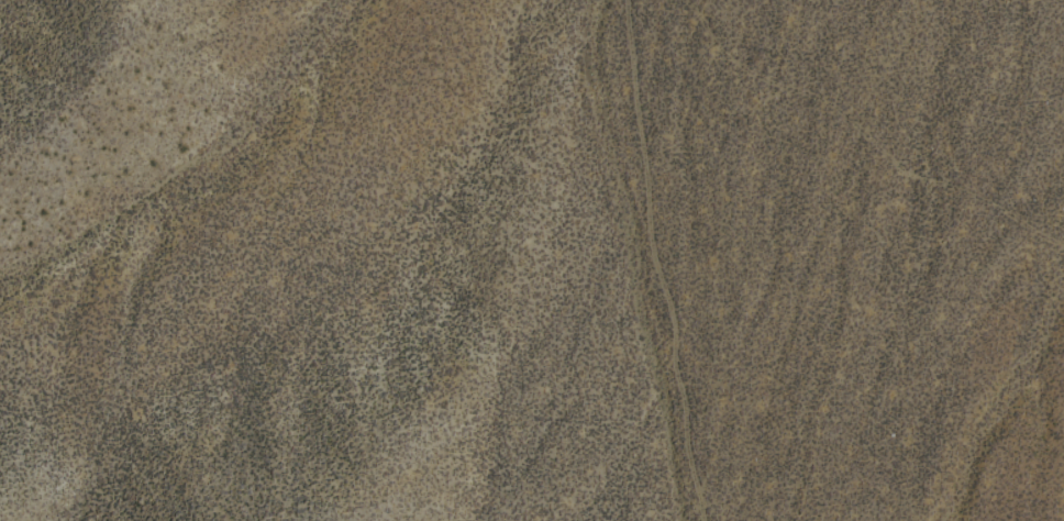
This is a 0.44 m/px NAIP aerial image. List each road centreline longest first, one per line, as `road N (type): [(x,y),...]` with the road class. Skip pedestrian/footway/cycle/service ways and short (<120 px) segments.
road 1 (track): [(631,0),(654,230),(703,520)]
road 2 (track): [(1063,251),(901,174),(825,109),(741,74),(676,0)]

